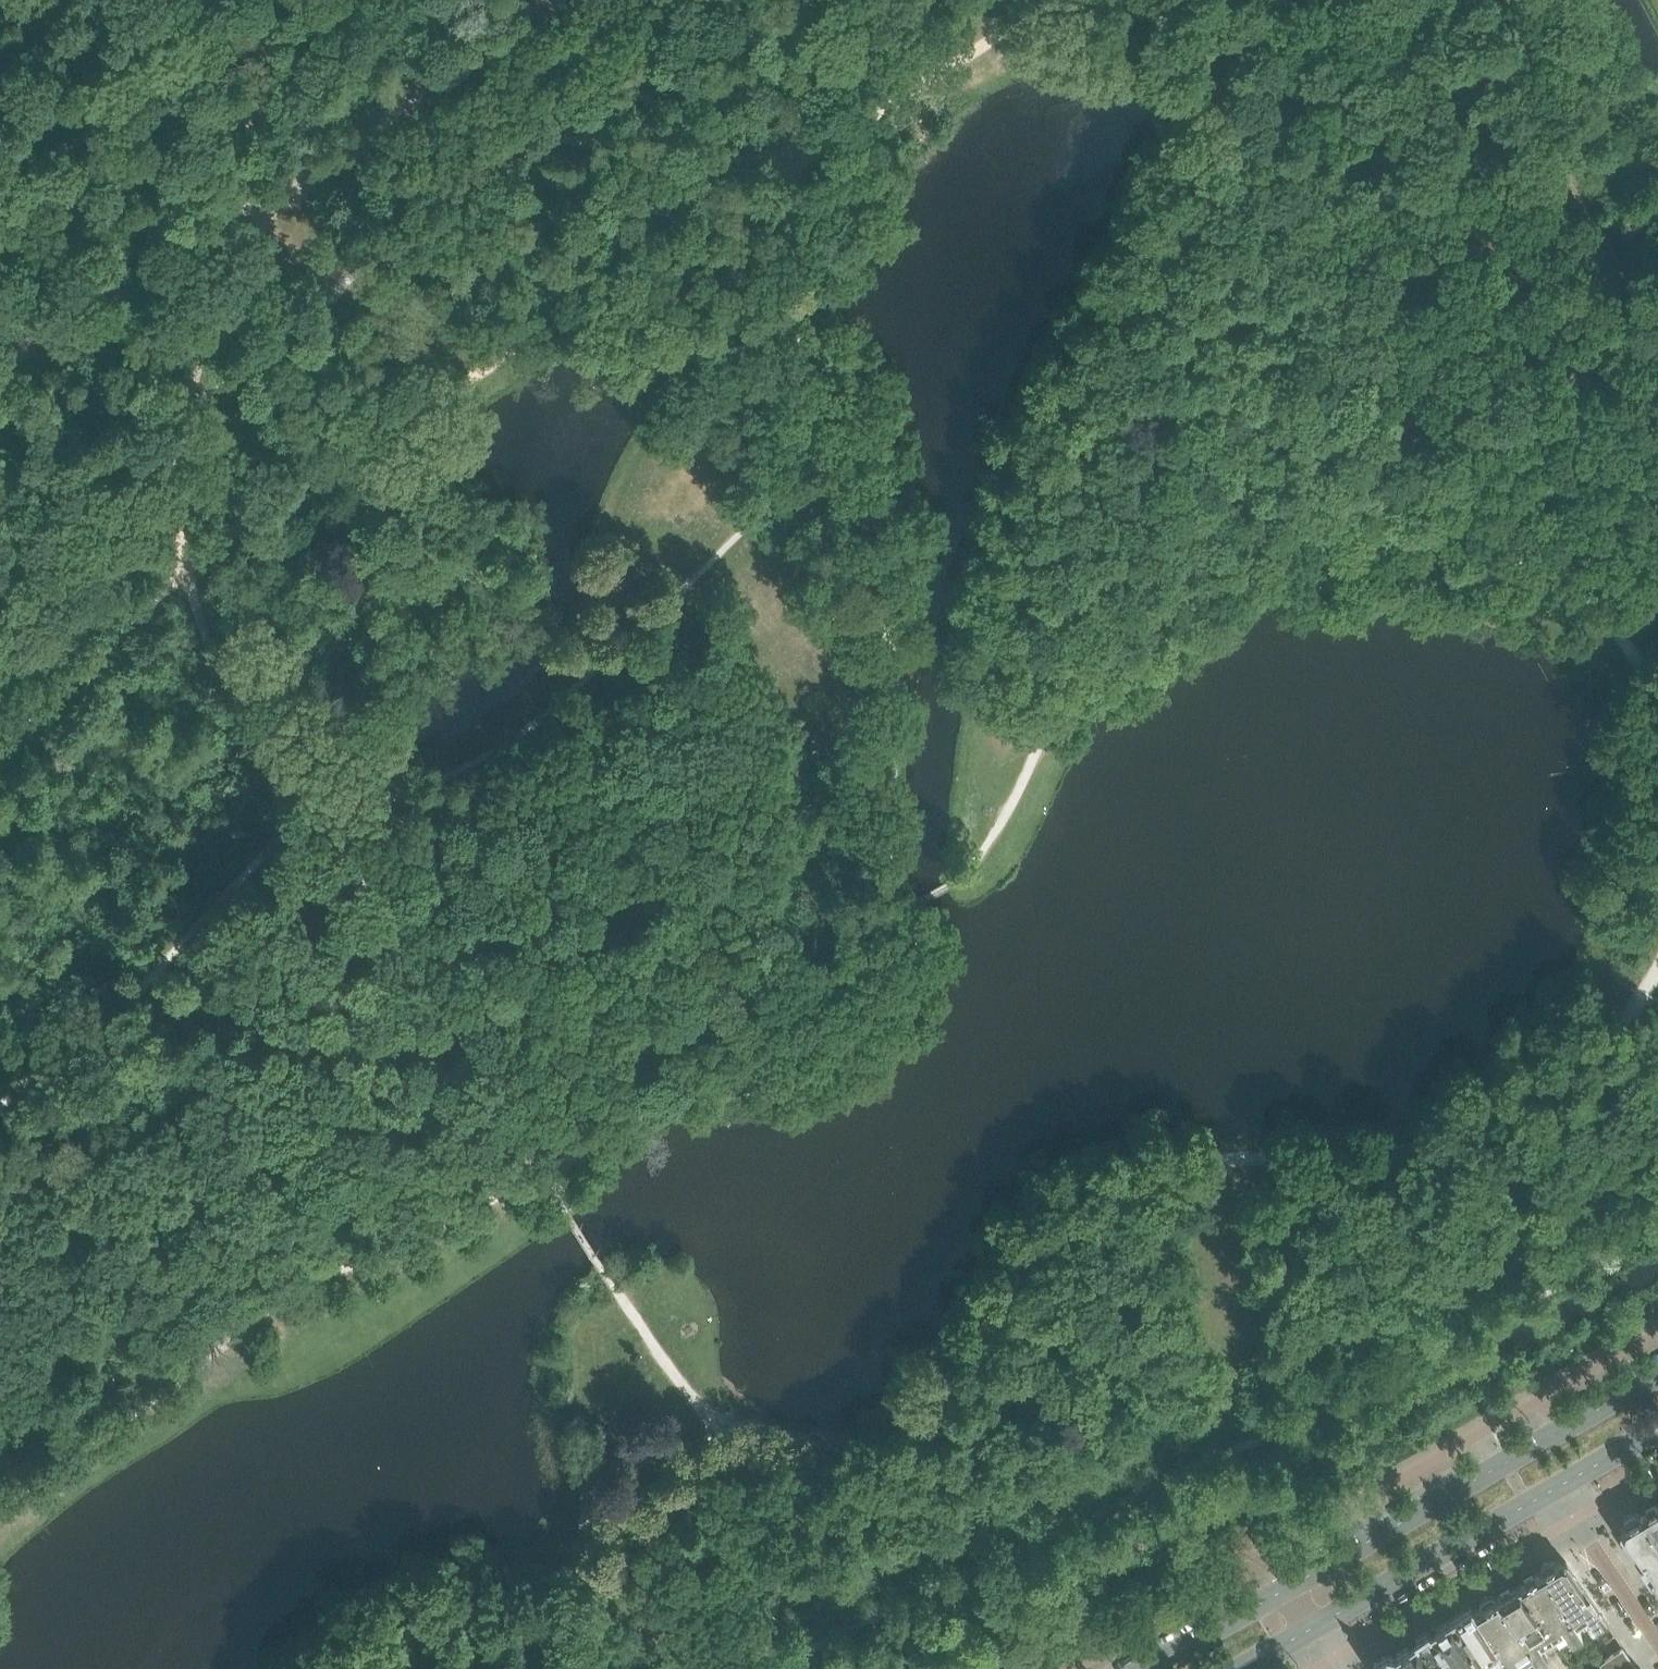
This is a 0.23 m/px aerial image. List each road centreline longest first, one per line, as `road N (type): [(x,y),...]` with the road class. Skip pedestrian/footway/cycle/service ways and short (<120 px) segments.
road 1 (unclassified): [(0,360),(254,211),(542,0)]
road 2 (secondary): [(1657,1378),(1289,1586)]
road 3 (secondary): [(1314,1628),(1556,1489)]
road 4 (residential): [(1556,1489),(1657,1643)]
road 5 (secondary): [(1289,1586),(1147,1668)]

